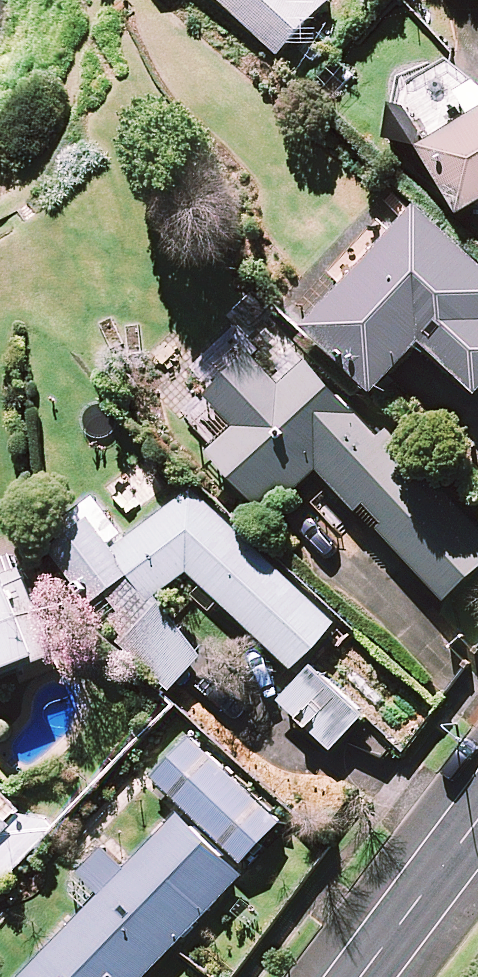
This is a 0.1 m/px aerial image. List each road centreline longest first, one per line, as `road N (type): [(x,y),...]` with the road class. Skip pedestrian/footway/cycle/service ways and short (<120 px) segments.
road 1 (tertiary): [(359,976),(477,815)]

